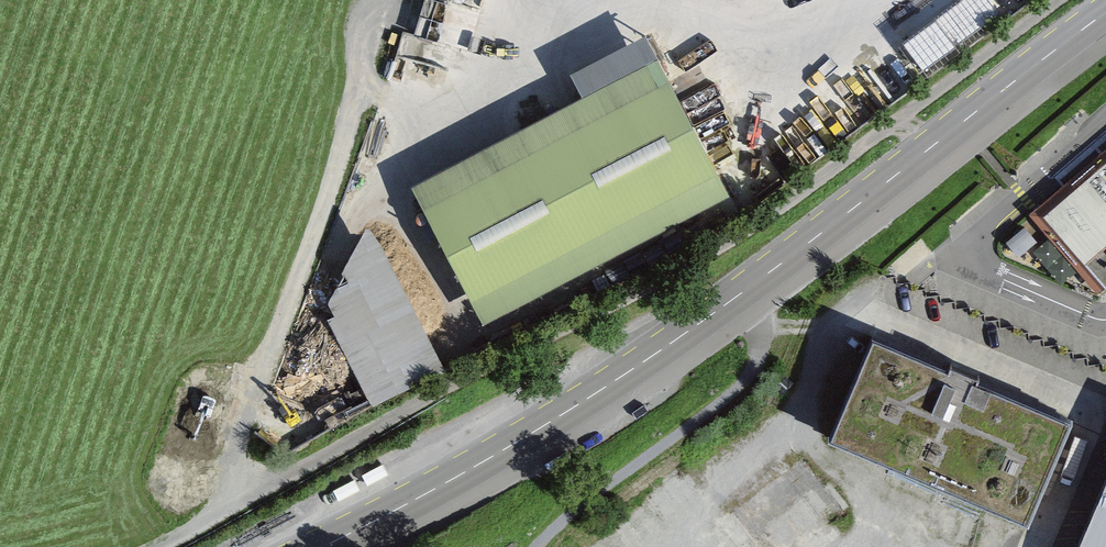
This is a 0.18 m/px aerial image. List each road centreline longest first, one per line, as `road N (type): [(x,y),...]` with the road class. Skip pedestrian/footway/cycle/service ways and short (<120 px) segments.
road 1 (secondary): [(1105,12),(651,358),(317,546)]
road 2 (track): [(226,508),(246,410),(365,76)]
road 3 (track): [(538,546),(617,477),(728,406),(759,367),(775,269)]

